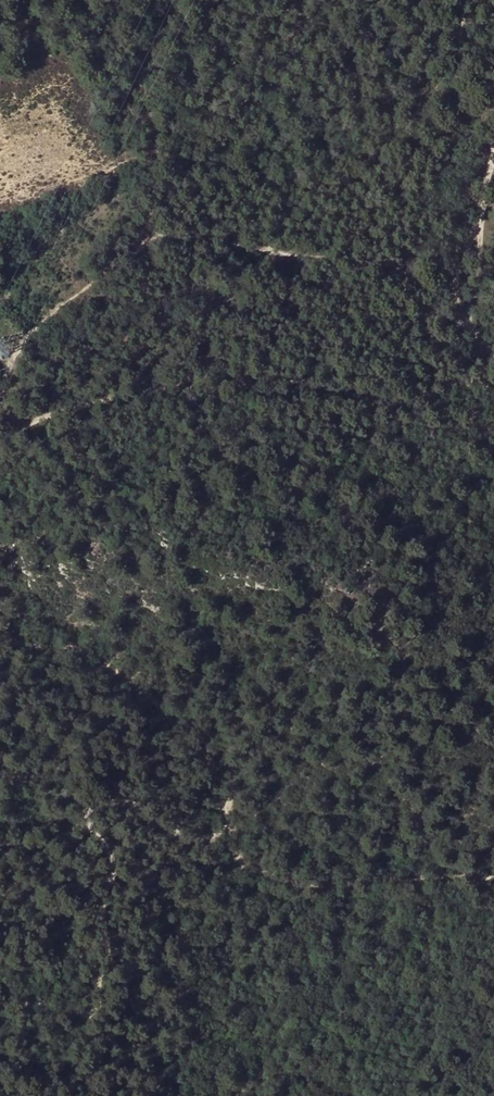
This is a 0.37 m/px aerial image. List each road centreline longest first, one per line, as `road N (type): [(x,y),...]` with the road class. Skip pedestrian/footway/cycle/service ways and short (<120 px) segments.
road 1 (track): [(0,1003),(92,1011),(106,933),(101,906),(114,874),(90,818),(95,796),(116,796),(194,838),(215,835),(247,869),(293,883),(493,878)]
road 2 (track): [(493,386),(473,377),(266,380),(93,398),(28,423),(0,452)]
road 3 (track): [(0,630),(39,654),(71,651),(150,690),(225,769),(215,835)]
road 4 (track): [(493,182),(477,300),(493,347)]
road 5 (track): [(493,747),(437,697),(381,622)]

